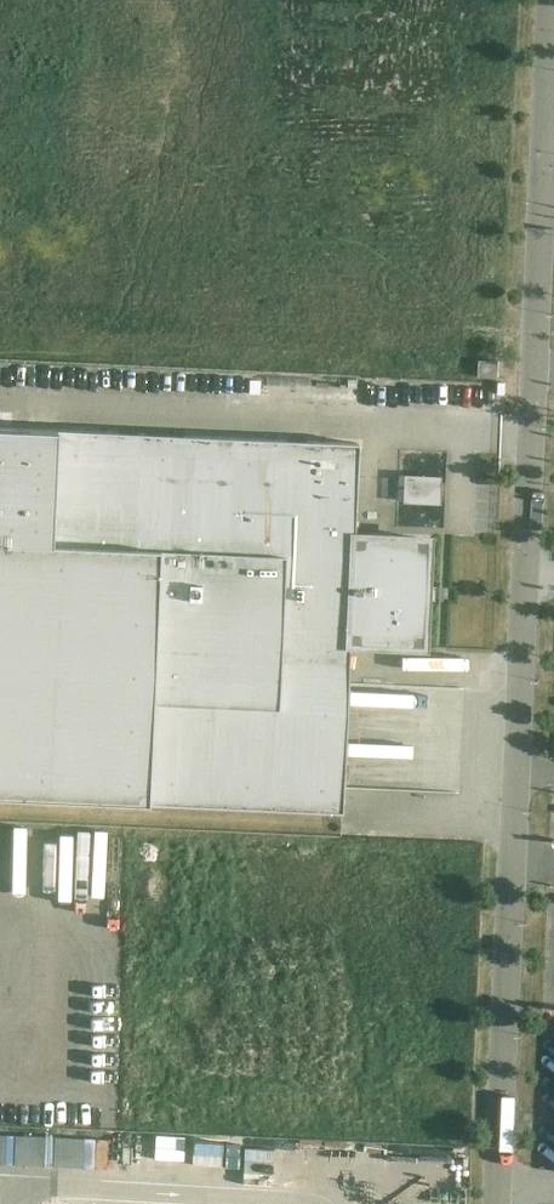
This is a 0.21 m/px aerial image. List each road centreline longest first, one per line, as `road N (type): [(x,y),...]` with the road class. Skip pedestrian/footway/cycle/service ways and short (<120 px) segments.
road 1 (unclassified): [(497,1203),(551,0)]

